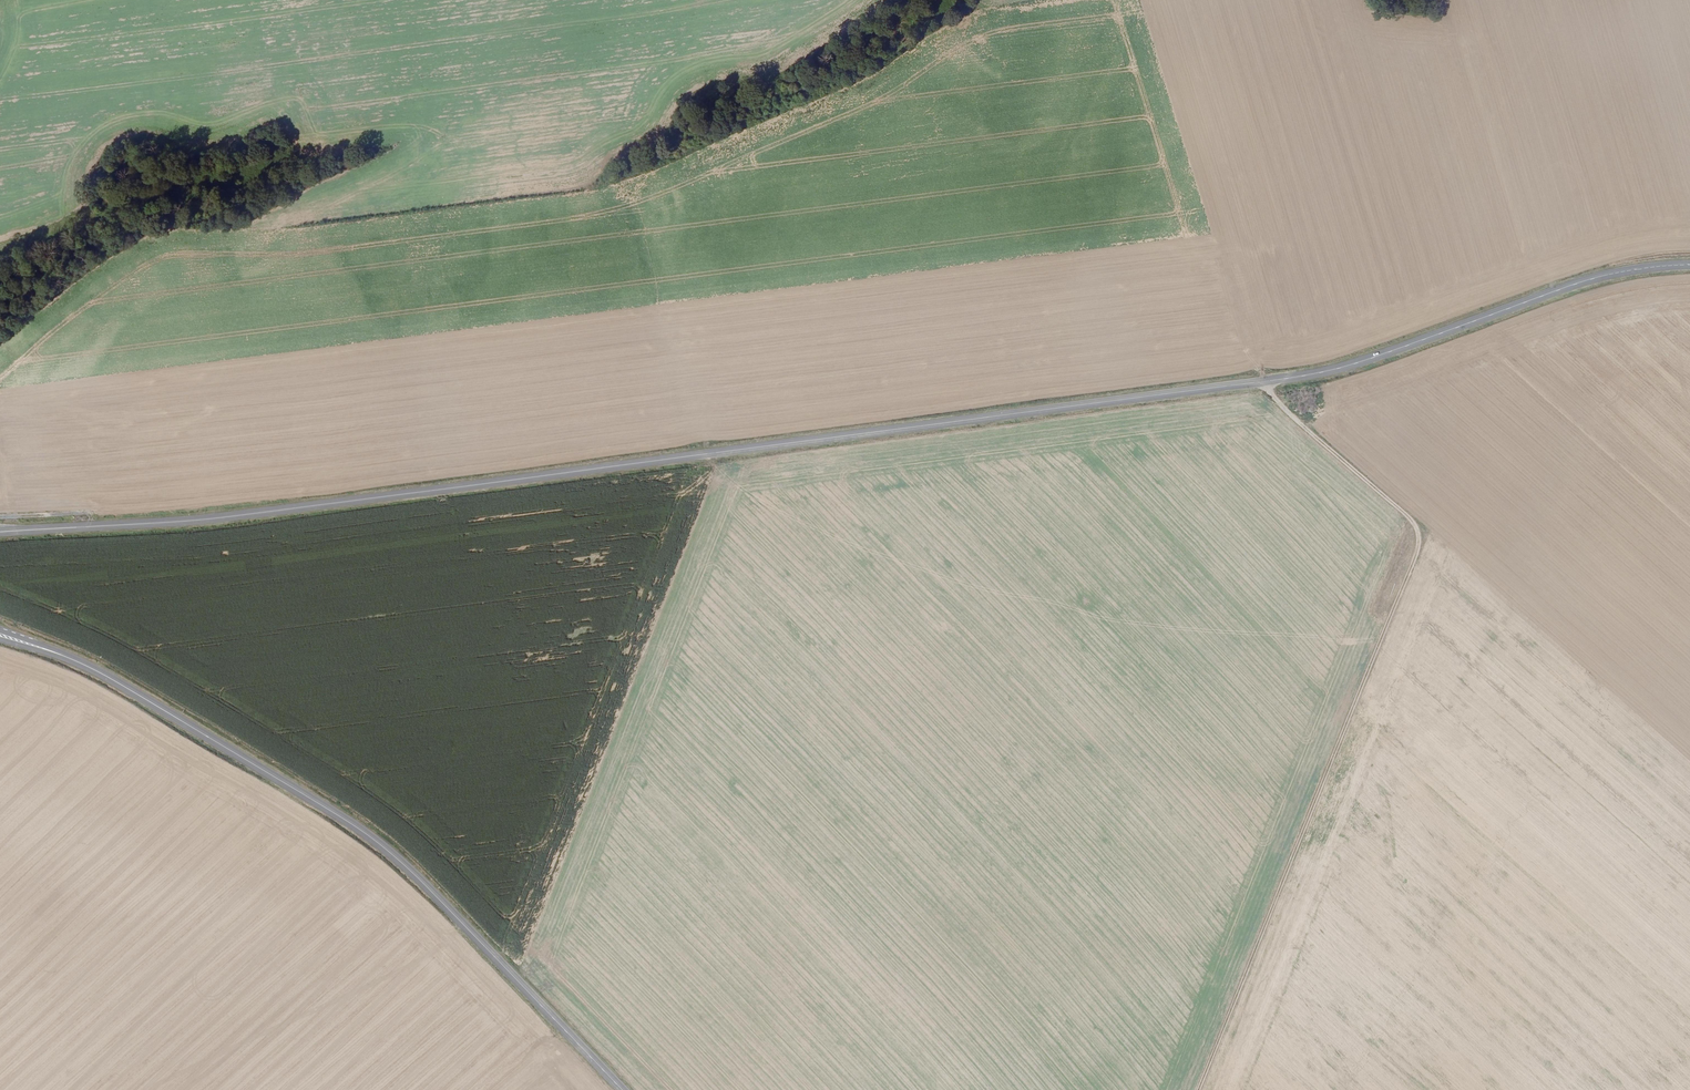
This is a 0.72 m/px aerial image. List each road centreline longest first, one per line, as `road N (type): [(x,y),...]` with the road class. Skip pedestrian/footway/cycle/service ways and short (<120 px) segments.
road 1 (secondary): [(1689,265),(1591,280),(1299,377),(255,514),(0,529)]
road 2 (track): [(1266,382),(1421,537),(1200,1089)]
road 3 (secondary): [(46,649),(110,678),(374,840),(623,1089)]

